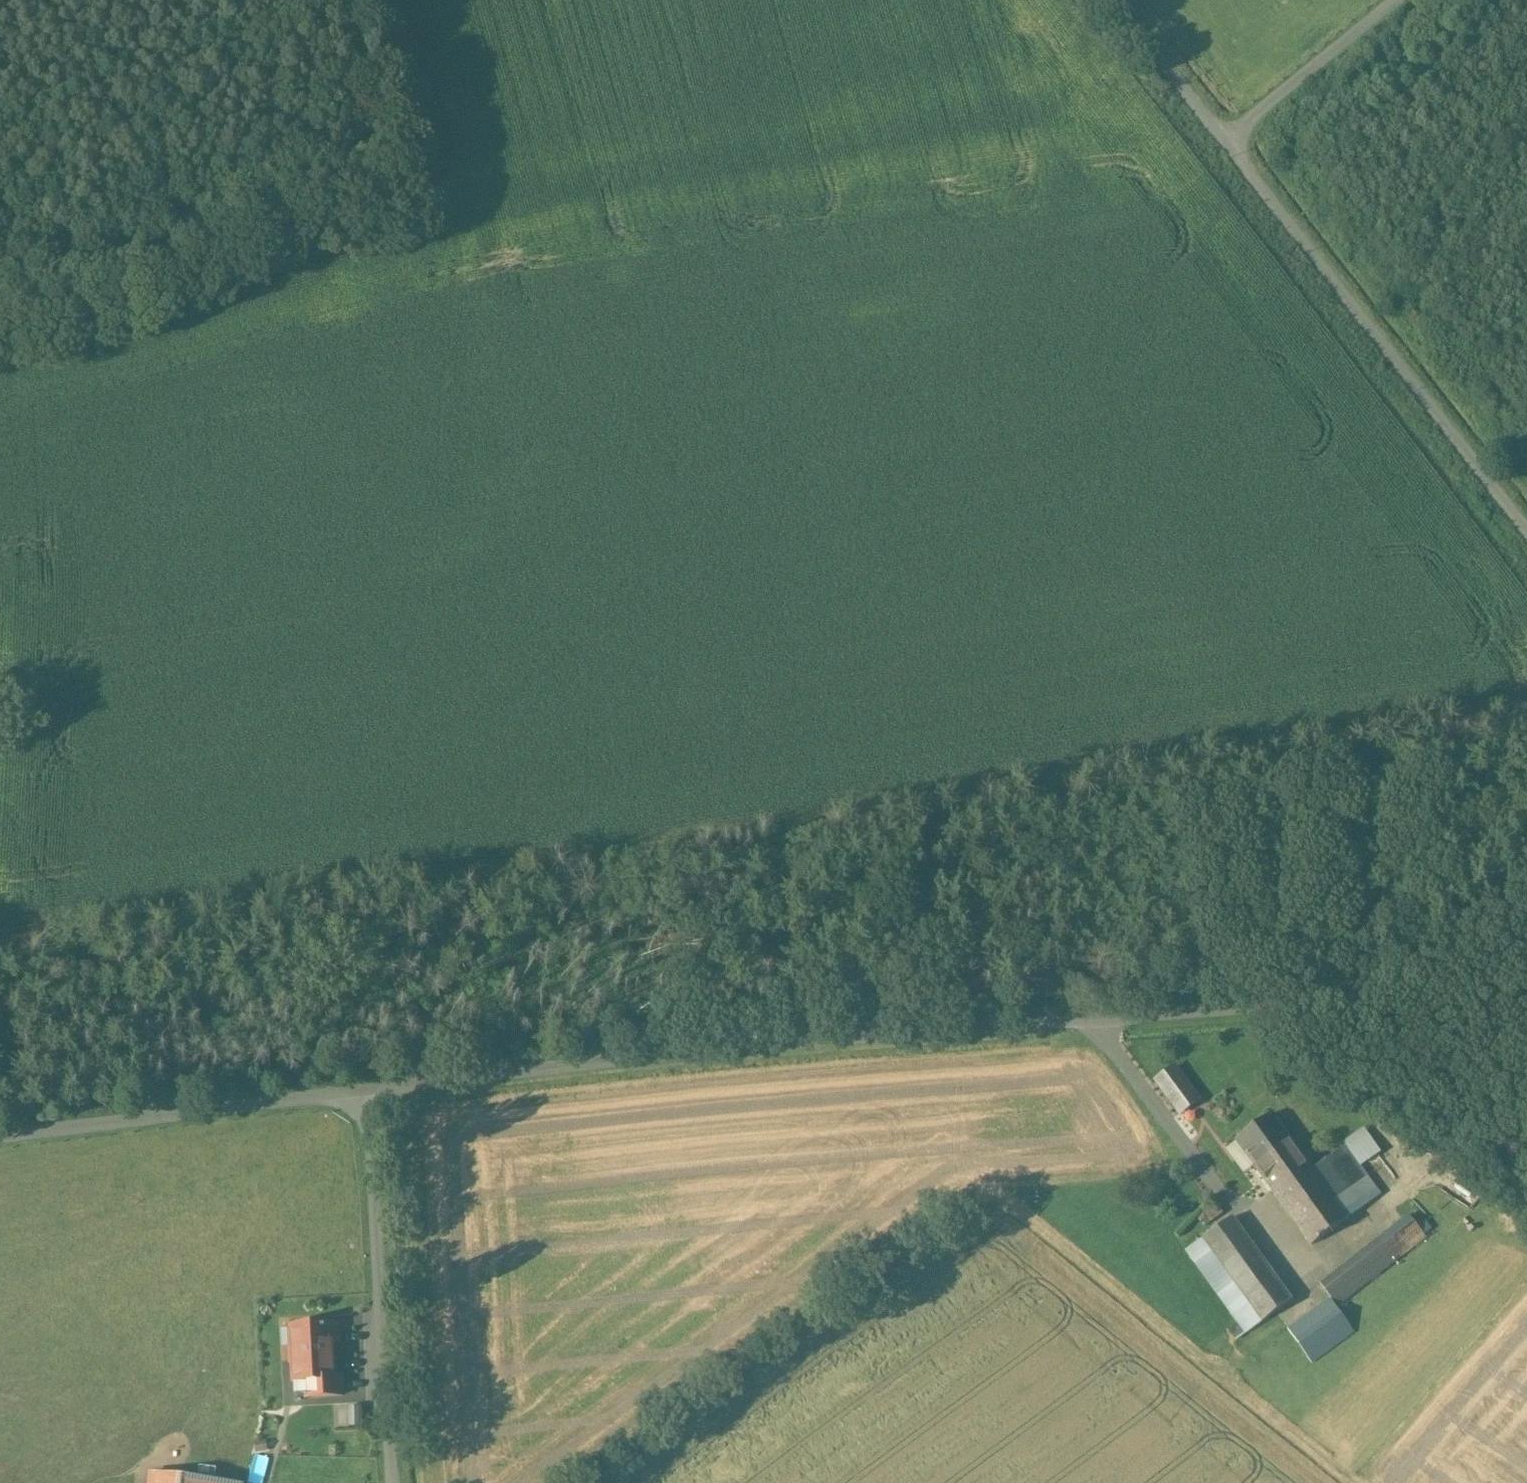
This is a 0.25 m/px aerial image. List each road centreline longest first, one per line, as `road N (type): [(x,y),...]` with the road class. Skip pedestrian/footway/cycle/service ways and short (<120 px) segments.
road 1 (residential): [(367,1091),(673,1055),(1356,994),(1432,958),(1526,895)]
road 2 (track): [(572,1482),(978,1189),(996,1194),(1352,1482)]
road 3 (residential): [(1227,139),(1526,530)]
road 4 (unclassified): [(367,1091),(394,1482)]
road 5 (residential): [(0,1138),(367,1091)]
road 6 (residential): [(1227,139),(1392,0)]
road 7 (residential): [(1117,0),(1227,139)]

